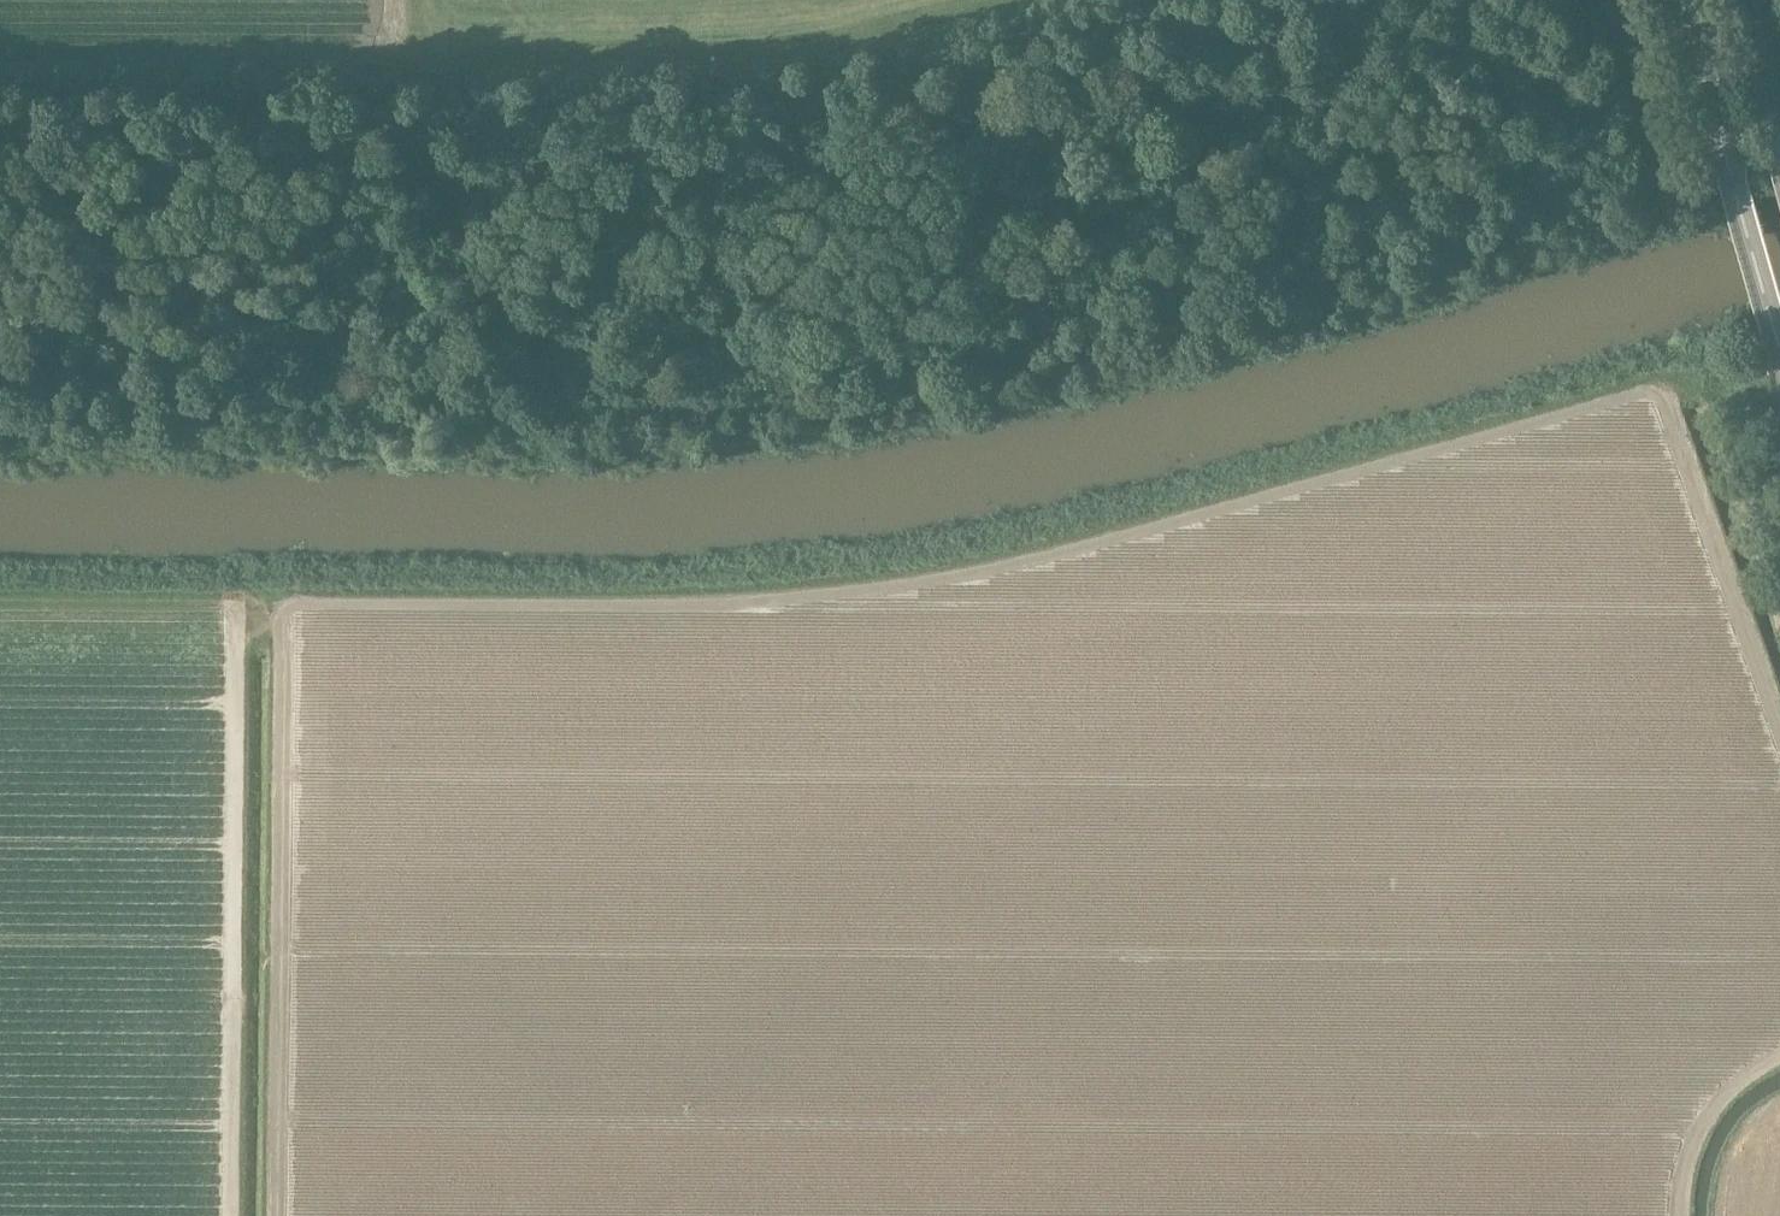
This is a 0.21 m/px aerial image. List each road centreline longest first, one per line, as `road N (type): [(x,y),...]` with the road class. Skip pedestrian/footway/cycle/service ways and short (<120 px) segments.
road 1 (track): [(0,347),(139,388),(232,402),(516,410),(807,397),(844,389),(937,342),(1436,0)]
road 2 (secondary): [(1779,353),(1681,0)]
road 3 (track): [(1607,0),(1649,186)]

